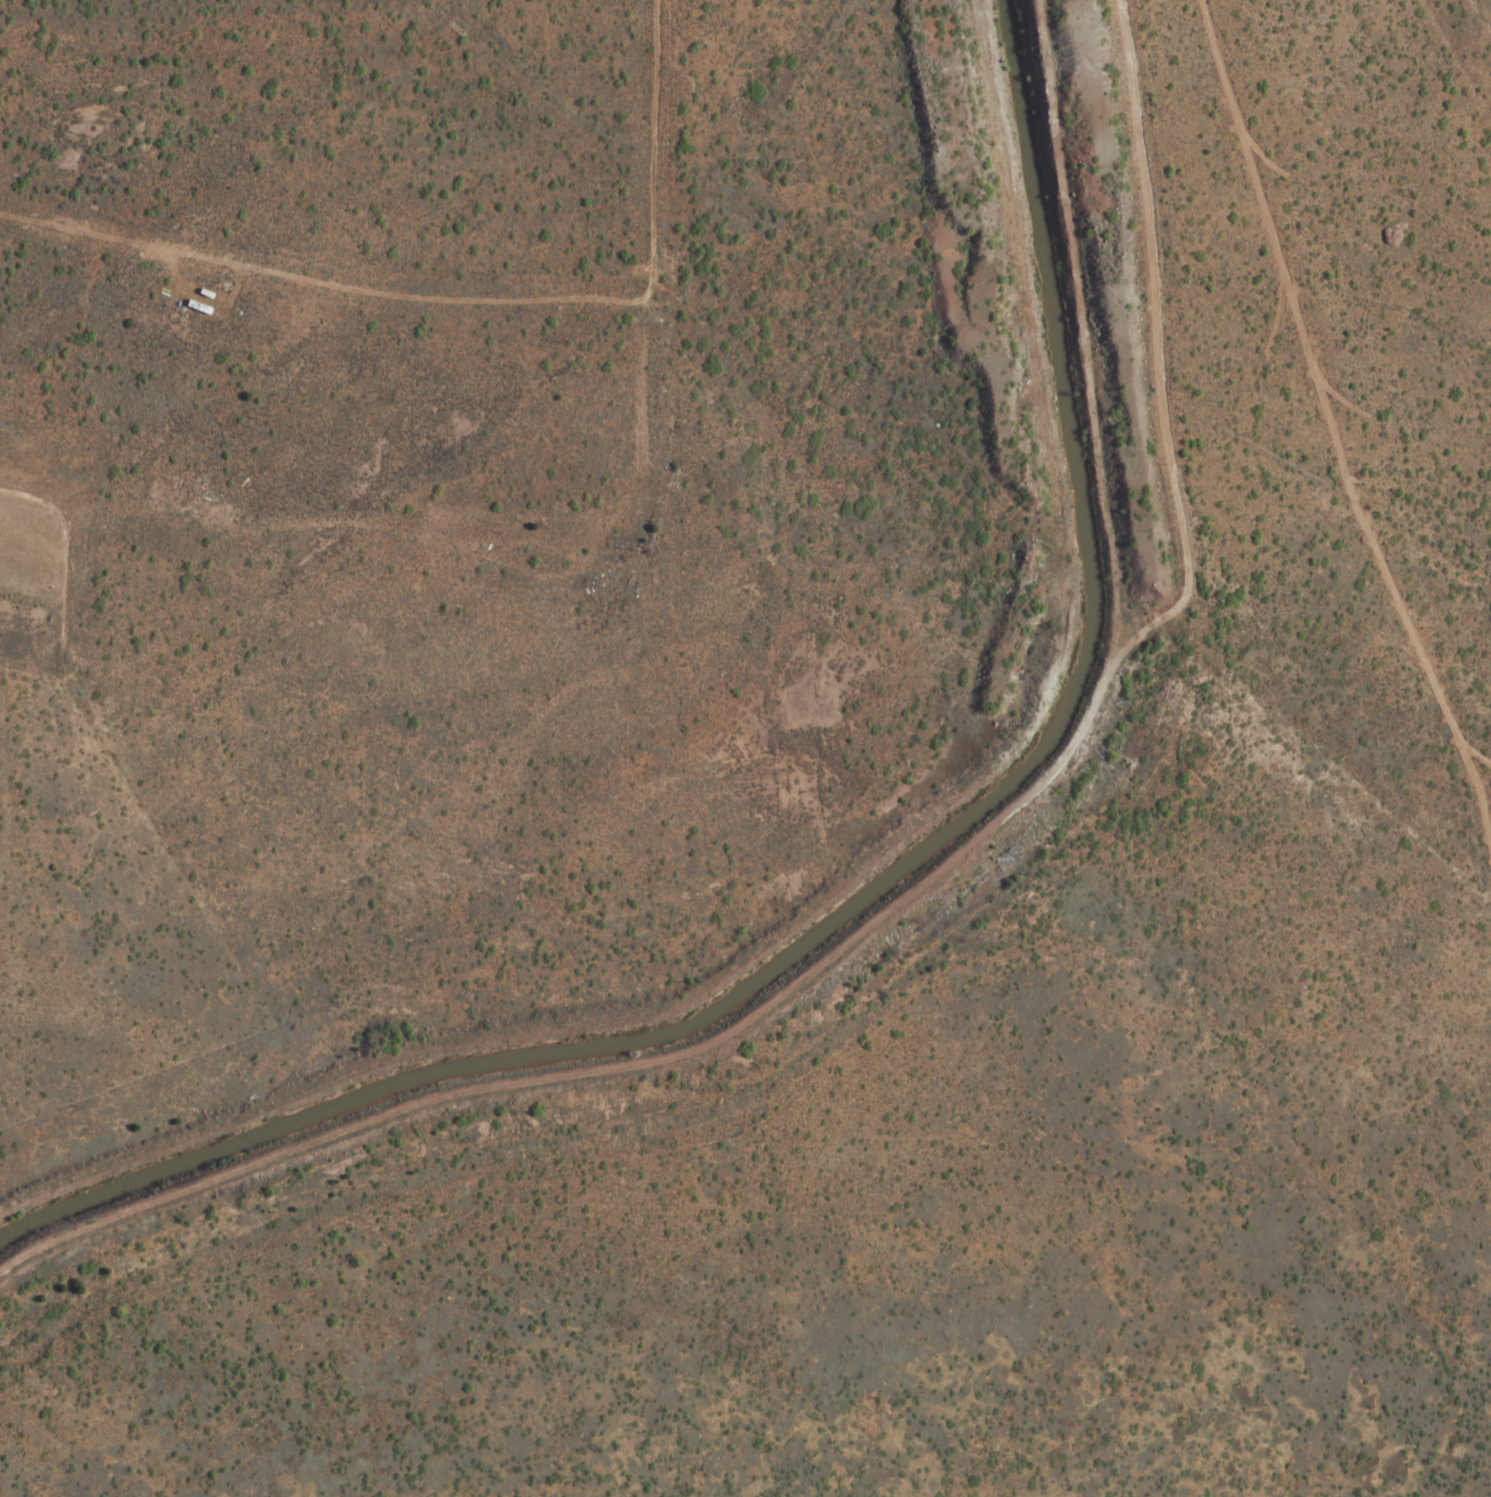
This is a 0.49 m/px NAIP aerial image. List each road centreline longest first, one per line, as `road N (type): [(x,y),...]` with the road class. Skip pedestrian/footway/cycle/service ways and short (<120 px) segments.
road 1 (residential): [(0,213),(401,295),(650,301)]

